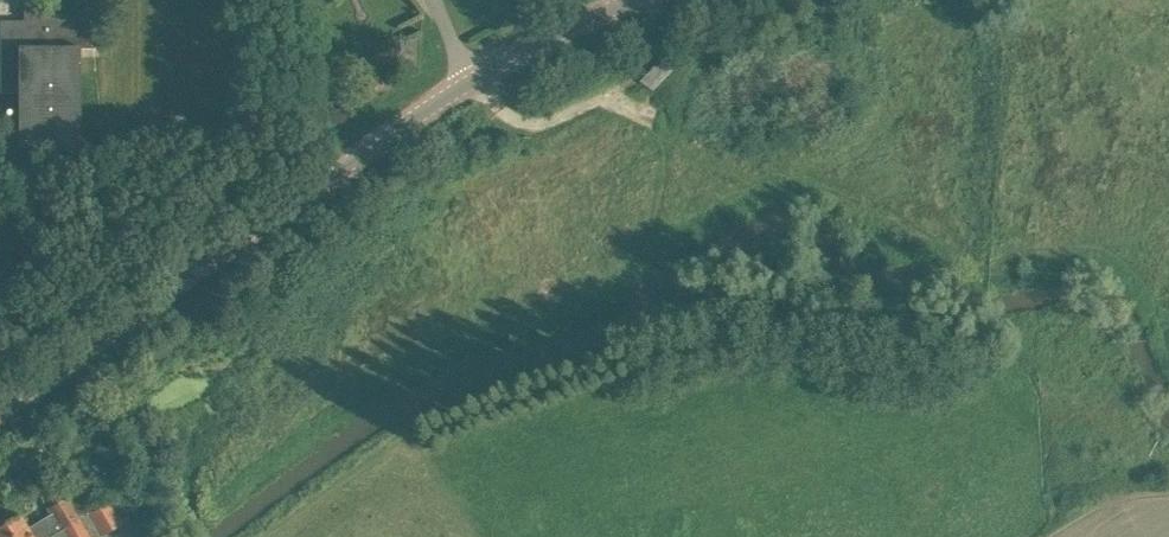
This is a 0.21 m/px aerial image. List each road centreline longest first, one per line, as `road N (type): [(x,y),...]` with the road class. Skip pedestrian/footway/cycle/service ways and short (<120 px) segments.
road 1 (tertiary): [(0,405),(477,78),(551,32),(629,0)]

